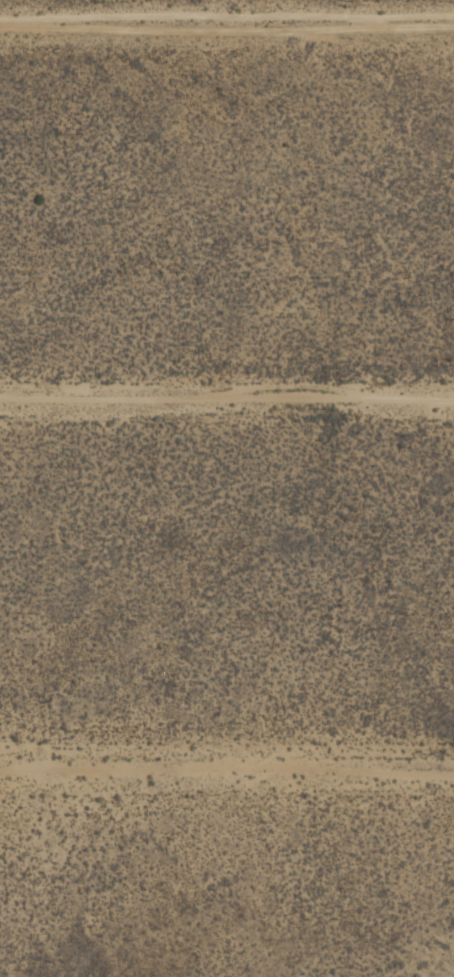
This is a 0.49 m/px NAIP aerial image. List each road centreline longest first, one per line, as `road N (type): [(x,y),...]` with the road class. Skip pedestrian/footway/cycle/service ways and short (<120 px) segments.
road 1 (track): [(453,769),(0,765)]
road 2 (track): [(453,26),(0,27)]
road 3 (track): [(453,400),(0,400)]

